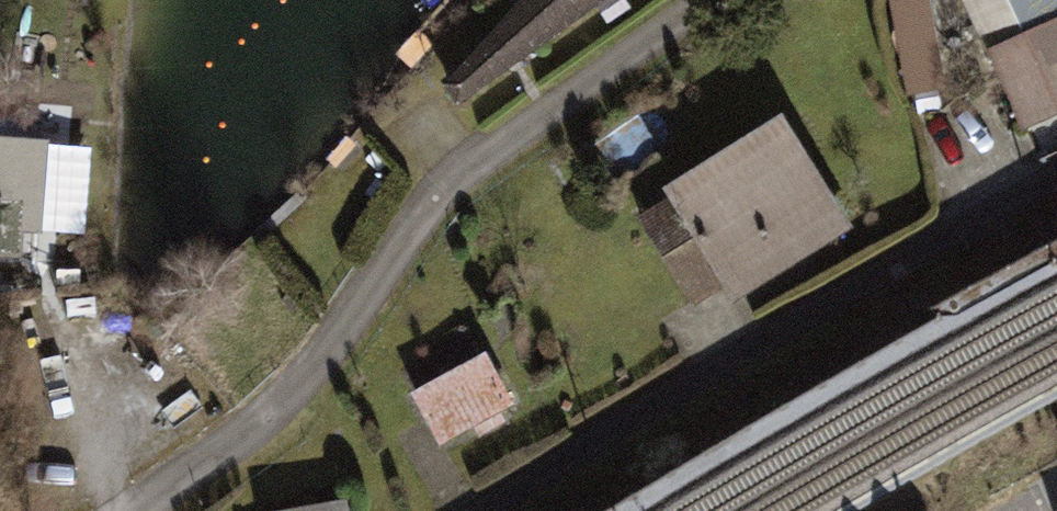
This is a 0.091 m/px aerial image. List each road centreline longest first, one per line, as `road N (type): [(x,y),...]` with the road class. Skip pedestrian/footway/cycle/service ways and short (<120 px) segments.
road 1 (residential): [(157,510),(290,400),(443,189),(696,0)]
road 2 (residential): [(476,510),(1056,200)]

